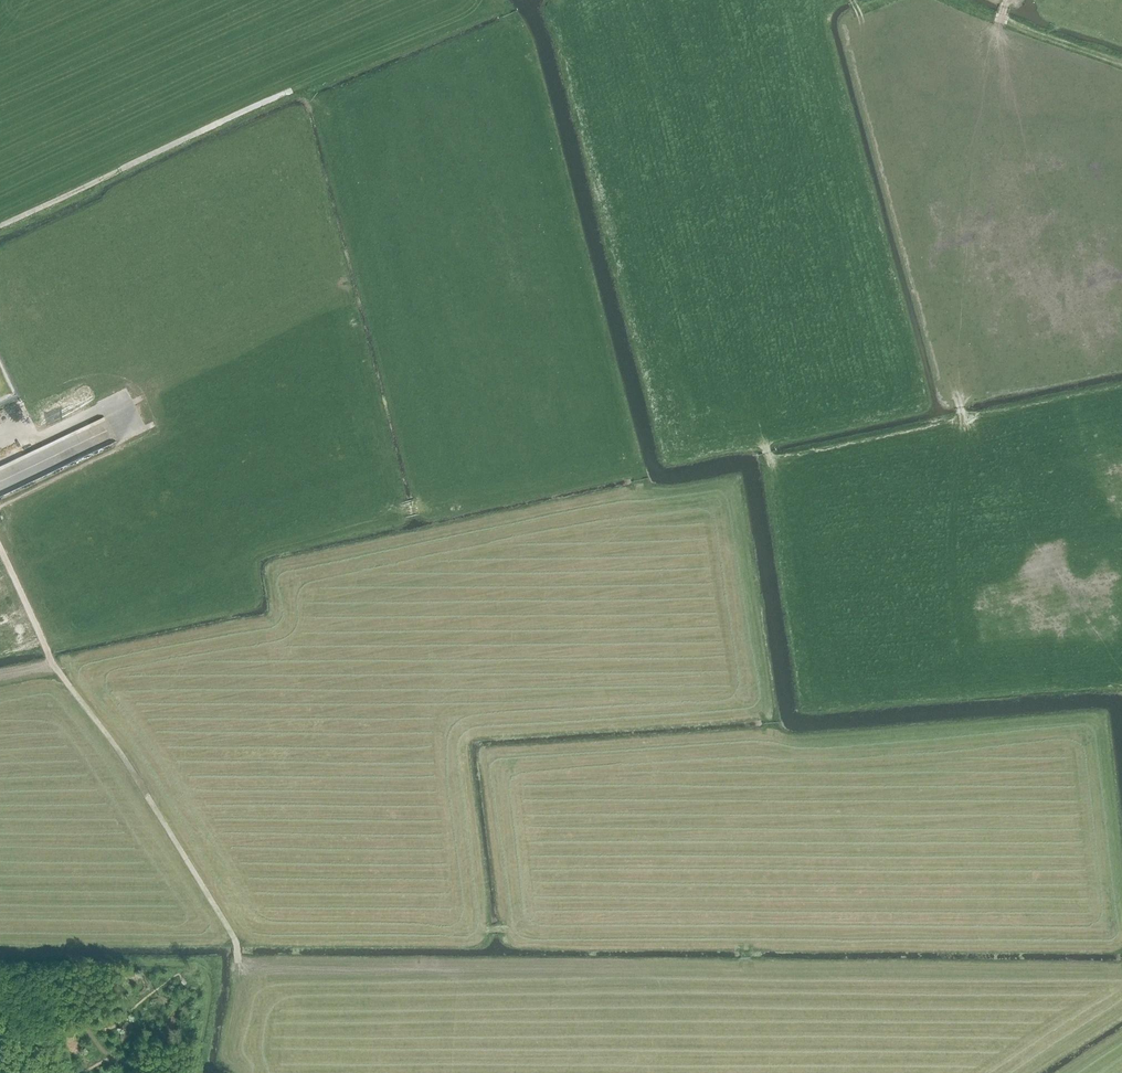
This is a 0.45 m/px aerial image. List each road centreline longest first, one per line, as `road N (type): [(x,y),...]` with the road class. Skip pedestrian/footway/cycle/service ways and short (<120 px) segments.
road 1 (track): [(237,950),(139,781),(49,656),(0,548)]
road 2 (track): [(0,226),(292,91),(318,102)]

